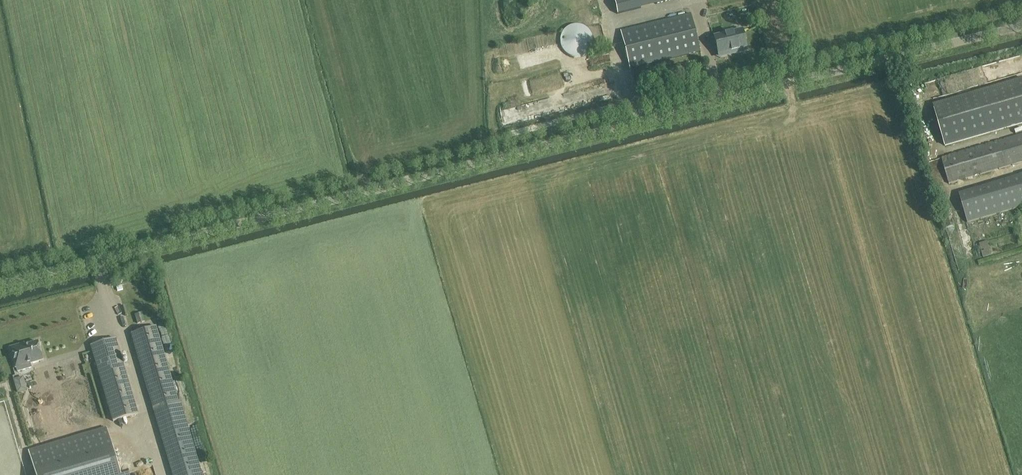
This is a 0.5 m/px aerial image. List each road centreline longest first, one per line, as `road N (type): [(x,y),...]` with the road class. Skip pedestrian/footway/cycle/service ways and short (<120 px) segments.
road 1 (unclassified): [(0,285),(1021,25)]

